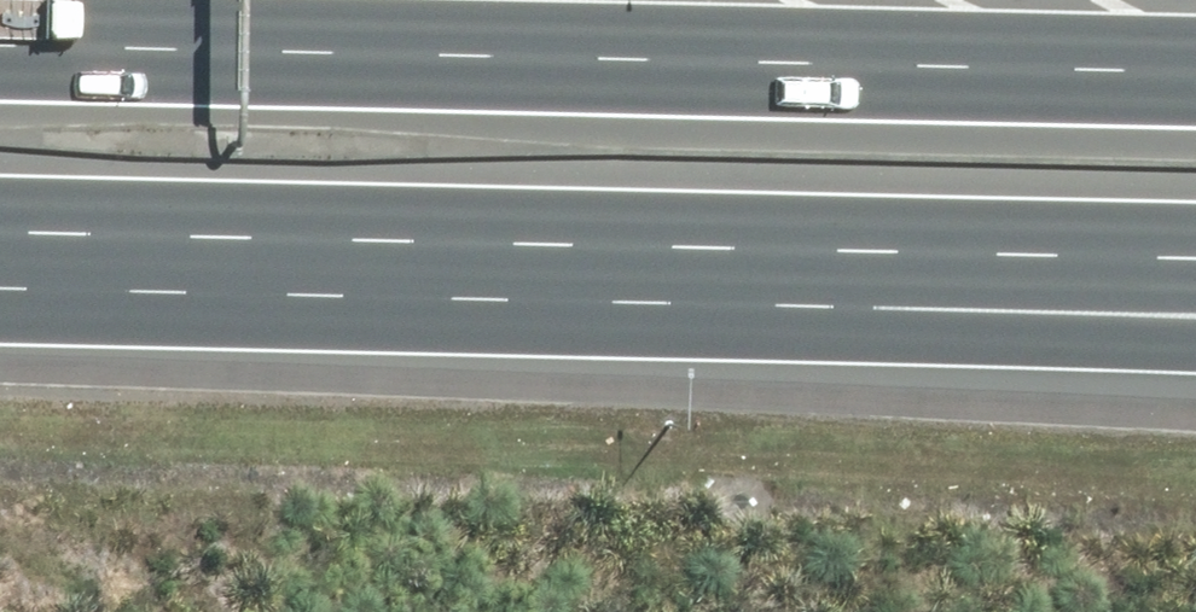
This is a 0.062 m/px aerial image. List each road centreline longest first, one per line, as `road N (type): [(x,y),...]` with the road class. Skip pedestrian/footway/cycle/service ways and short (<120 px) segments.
road 1 (motorway): [(0,42),(1195,69)]
road 2 (motorway): [(1195,347),(879,340),(15,245)]
road 3 (motorway): [(1195,268),(15,245)]

